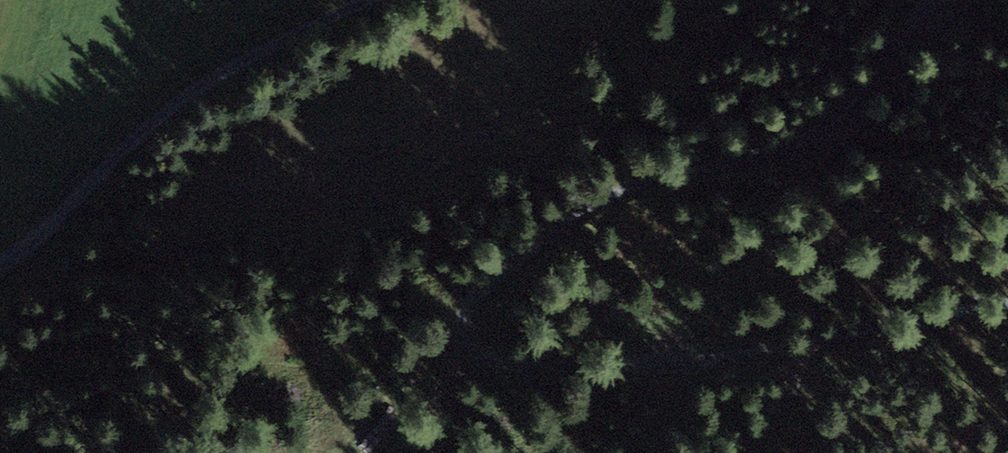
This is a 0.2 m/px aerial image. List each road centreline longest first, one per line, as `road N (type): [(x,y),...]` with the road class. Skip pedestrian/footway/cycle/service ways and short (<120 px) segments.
road 1 (track): [(936,0),(804,139),(618,197),(532,247),(474,294),(463,334),(491,367),(693,362),(1007,303)]
road 2 (track): [(369,0),(169,110),(26,251),(0,266)]

